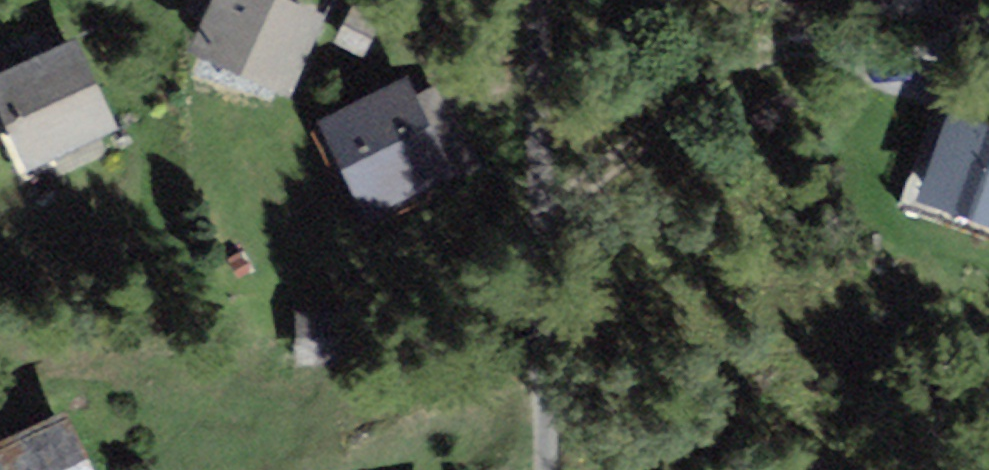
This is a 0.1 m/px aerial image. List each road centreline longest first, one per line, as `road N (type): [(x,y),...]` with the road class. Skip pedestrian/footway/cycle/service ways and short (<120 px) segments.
road 1 (track): [(535,210),(746,64),(858,42),(917,51),(988,39)]
road 2 (residential): [(543,469),(529,0)]

